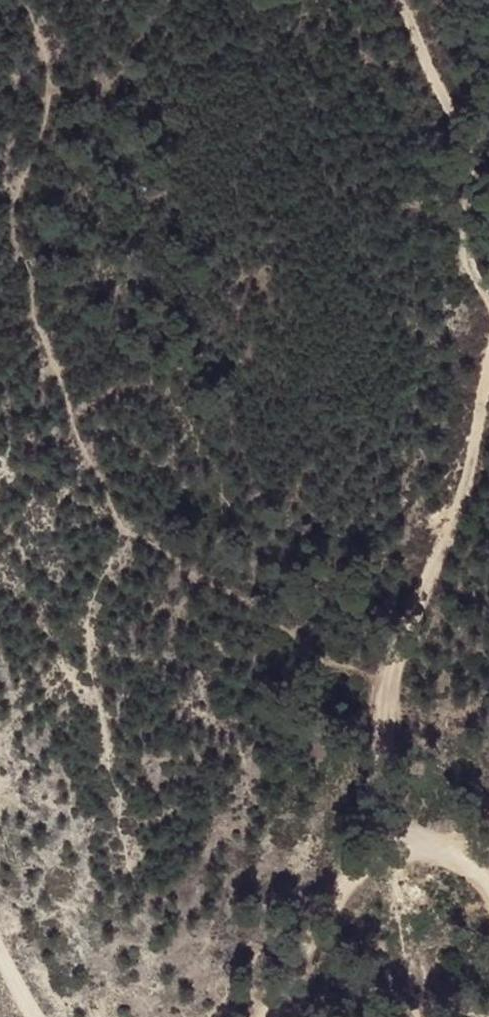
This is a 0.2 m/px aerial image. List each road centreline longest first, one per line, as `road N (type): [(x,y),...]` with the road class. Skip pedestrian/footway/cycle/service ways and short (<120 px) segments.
road 1 (track): [(488,354),(466,459),(395,668),(384,728),(386,776),(418,844)]
road 2 (track): [(488,311),(459,251),(464,163),(435,62),(398,0)]
road 3 (track): [(488,888),(478,865),(436,843),(399,844),(357,871),(268,1016)]

